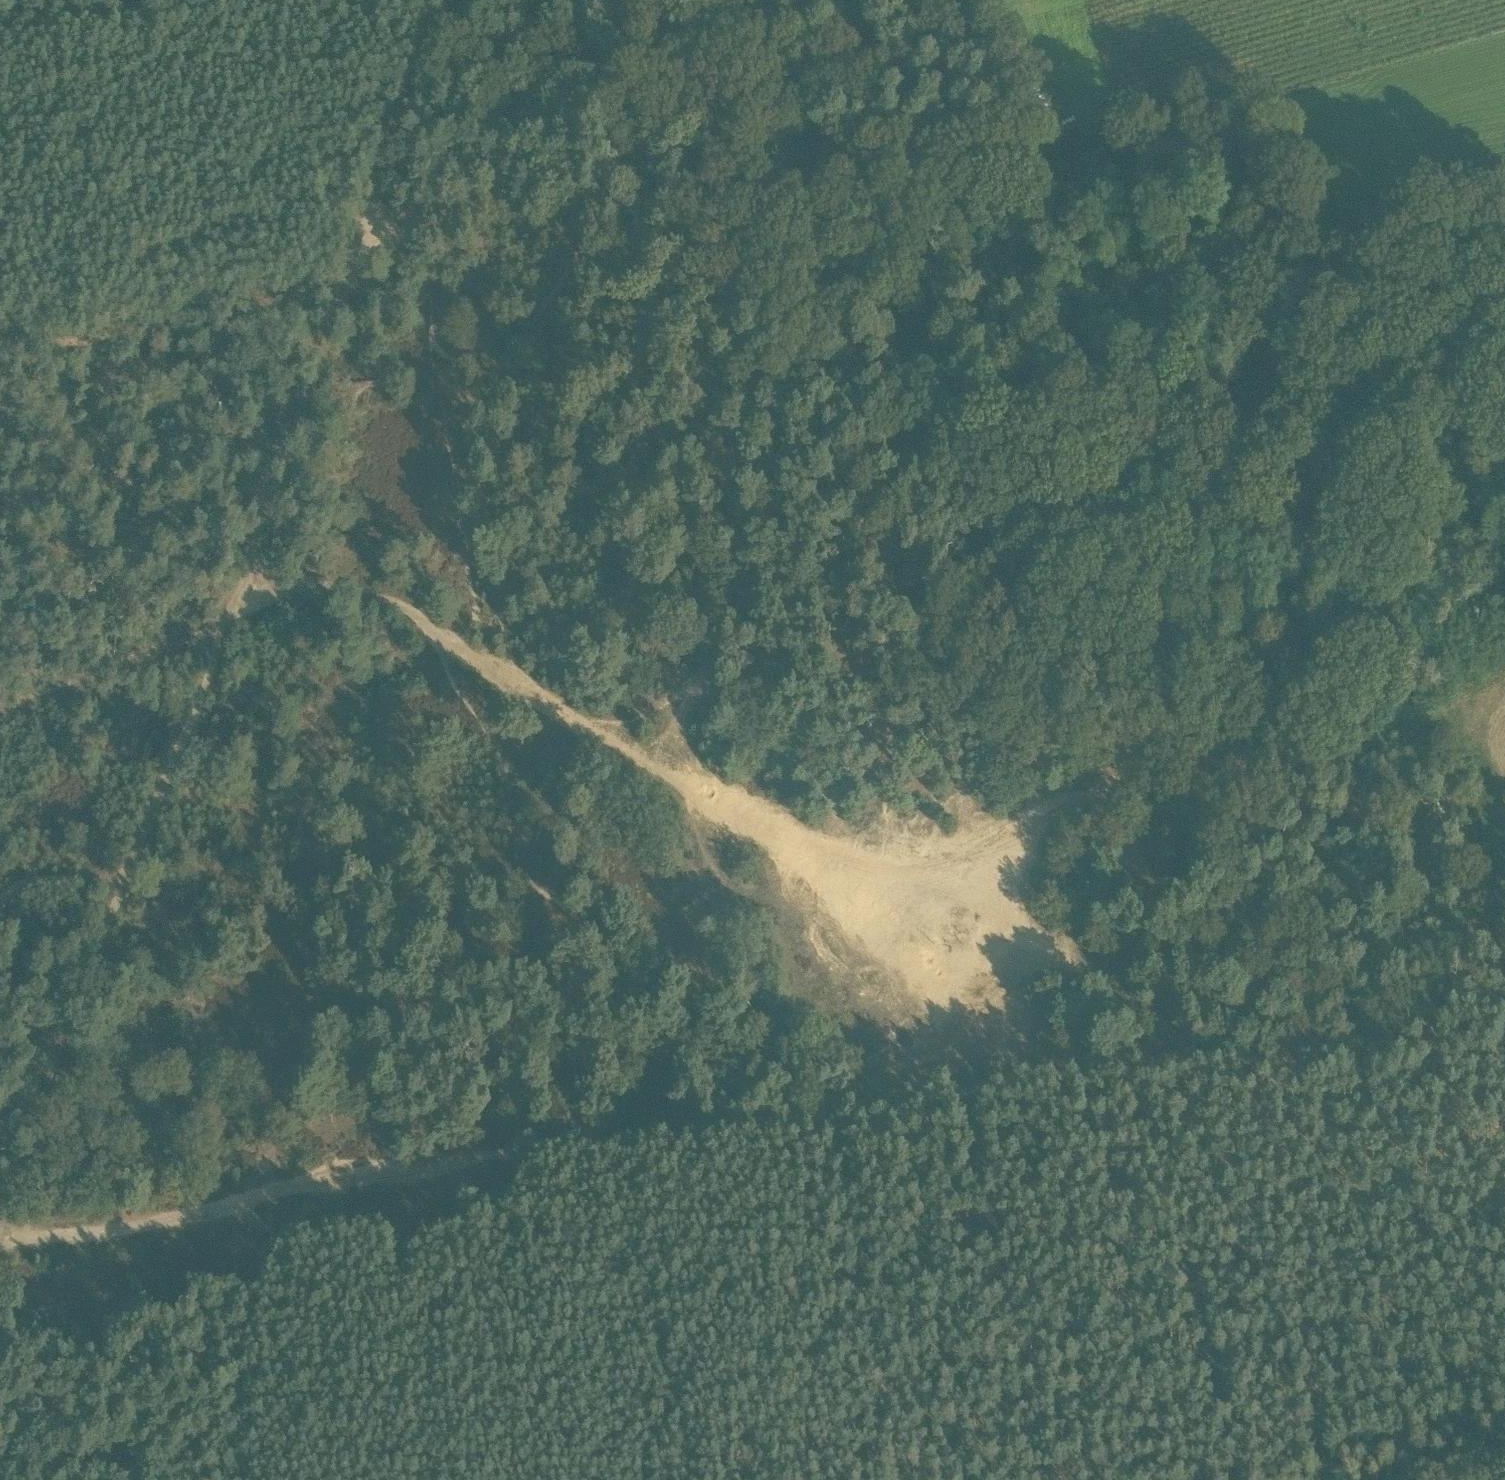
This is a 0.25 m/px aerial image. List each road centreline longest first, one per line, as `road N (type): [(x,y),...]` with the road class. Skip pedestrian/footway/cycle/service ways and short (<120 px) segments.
road 1 (track): [(0,1204),(29,1103),(274,511),(406,153),(472,0)]

